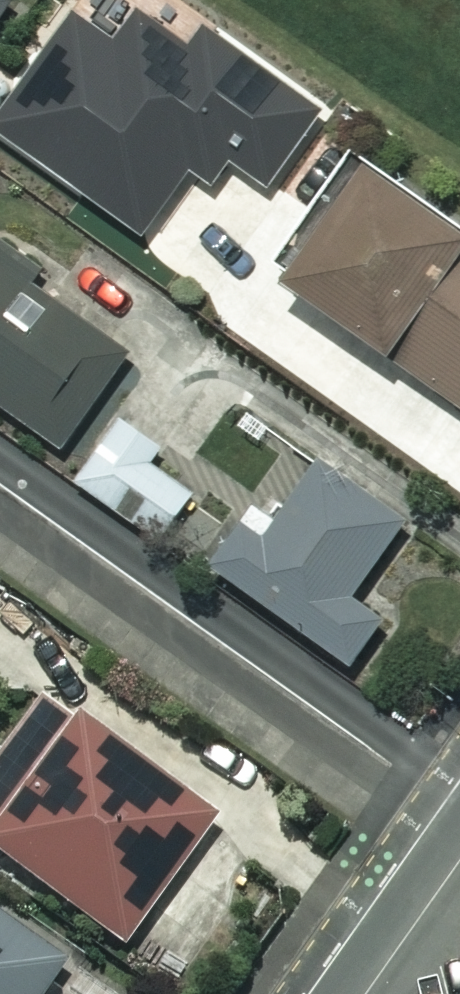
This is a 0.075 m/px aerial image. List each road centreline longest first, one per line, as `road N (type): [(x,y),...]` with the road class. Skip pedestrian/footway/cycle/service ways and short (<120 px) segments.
road 1 (residential): [(366,993),(459,860)]

